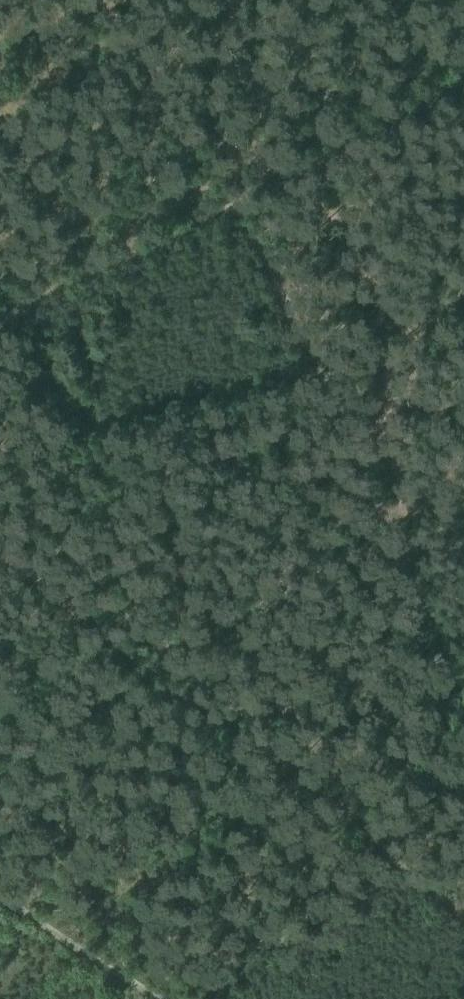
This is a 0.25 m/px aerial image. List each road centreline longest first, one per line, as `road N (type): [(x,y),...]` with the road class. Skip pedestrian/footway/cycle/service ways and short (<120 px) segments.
road 1 (track): [(463,713),(219,202),(463,75)]
road 2 (track): [(0,317),(219,202)]
road 3 (track): [(166,998),(0,894)]
road 4 (track): [(0,669),(58,596),(0,538)]

